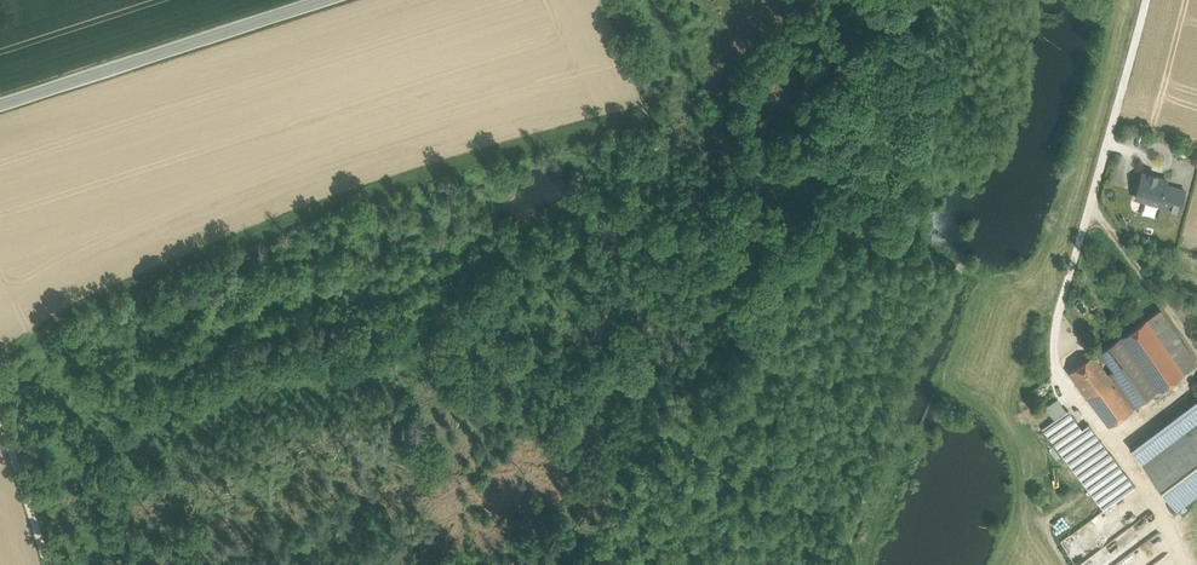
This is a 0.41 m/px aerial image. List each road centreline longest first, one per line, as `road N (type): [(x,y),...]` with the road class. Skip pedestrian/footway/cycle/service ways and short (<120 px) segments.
road 1 (track): [(1055,362),(1061,304),(1146,0)]
road 2 (secondary): [(0,105),(322,0)]
road 3 (track): [(1183,564),(1148,489),(1055,362)]
road 4 (track): [(0,415),(49,564)]

